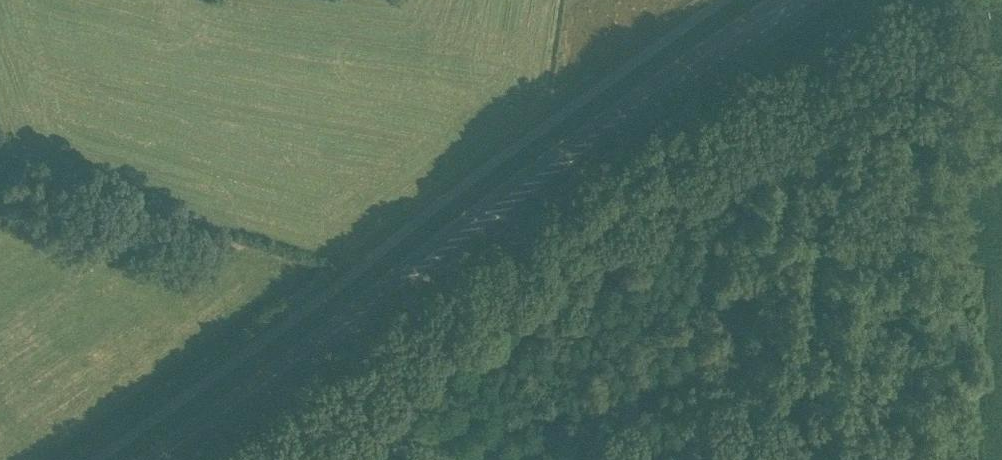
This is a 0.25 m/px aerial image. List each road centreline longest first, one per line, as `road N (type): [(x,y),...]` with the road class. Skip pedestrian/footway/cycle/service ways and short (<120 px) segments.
road 1 (unclassified): [(245,459),(768,83),(899,0)]
road 2 (secondary): [(153,459),(798,0)]

